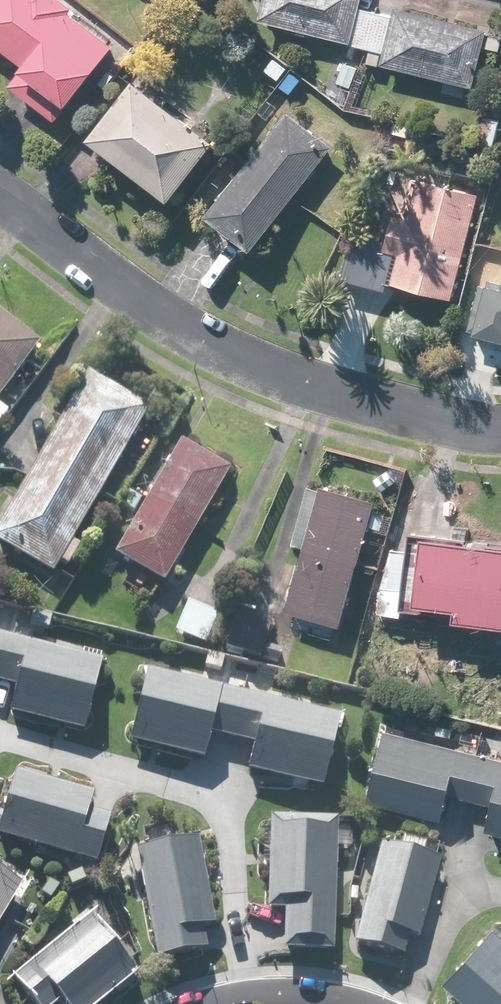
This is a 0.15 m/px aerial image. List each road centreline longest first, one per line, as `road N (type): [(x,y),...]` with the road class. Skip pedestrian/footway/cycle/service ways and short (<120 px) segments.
road 1 (residential): [(500,427),(374,404),(226,352),(128,293),(0,194)]
road 2 (residential): [(213,1003),(301,996),(357,1003)]

